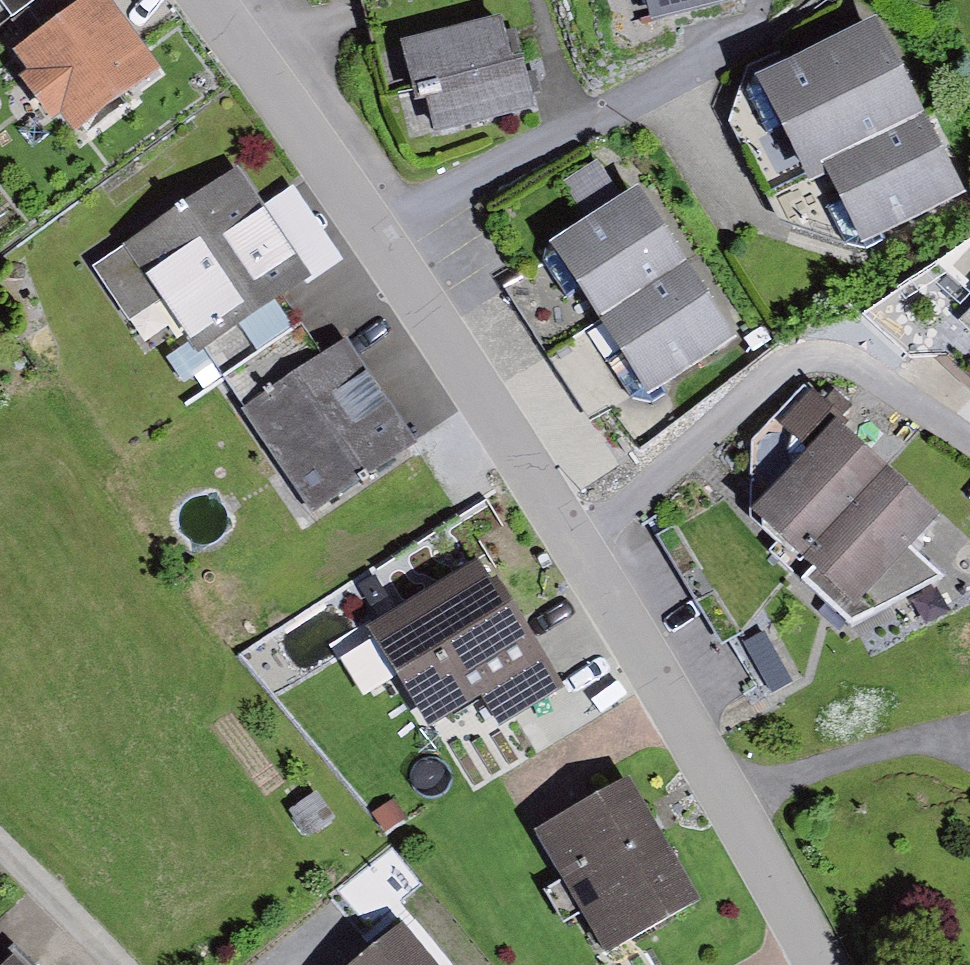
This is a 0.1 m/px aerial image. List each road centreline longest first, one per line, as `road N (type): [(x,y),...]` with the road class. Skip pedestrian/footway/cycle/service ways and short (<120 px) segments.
road 1 (residential): [(197,0),(319,162),(526,466),(725,790),(822,964)]
road 2 (residential): [(113,964),(0,851)]

